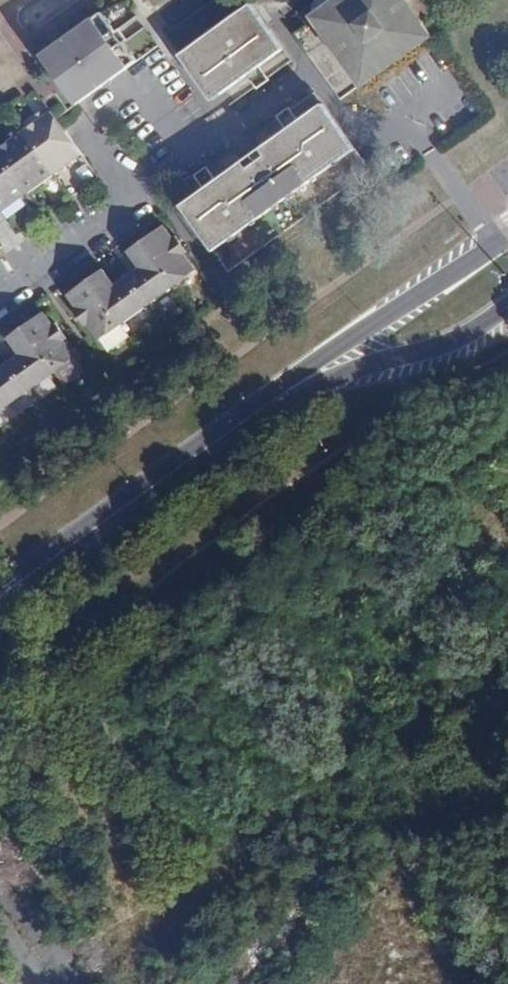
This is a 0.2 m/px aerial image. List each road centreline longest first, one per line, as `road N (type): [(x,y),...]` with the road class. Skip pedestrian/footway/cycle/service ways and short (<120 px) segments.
road 1 (secondary): [(507,235),(8,591)]
road 2 (track): [(507,819),(354,854),(299,901),(267,947),(255,983)]

